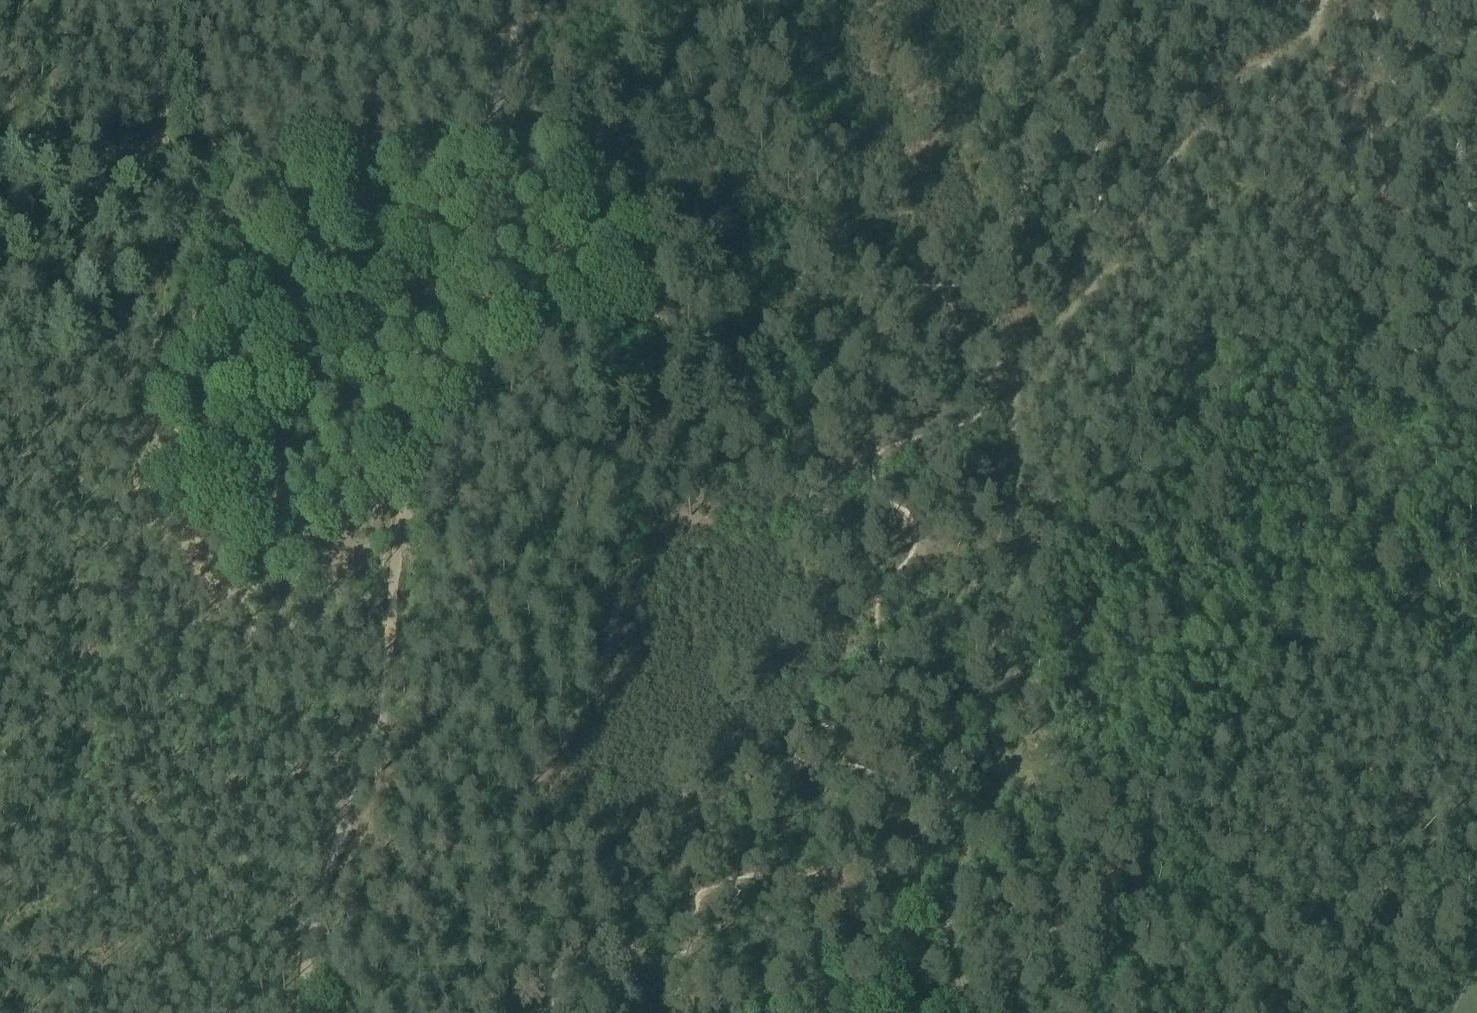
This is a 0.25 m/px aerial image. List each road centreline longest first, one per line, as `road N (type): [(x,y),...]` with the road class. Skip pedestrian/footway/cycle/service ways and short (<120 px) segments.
road 1 (track): [(518,0),(496,145),(420,464),(388,525),(380,744),(337,838),(295,990),(300,1012)]

